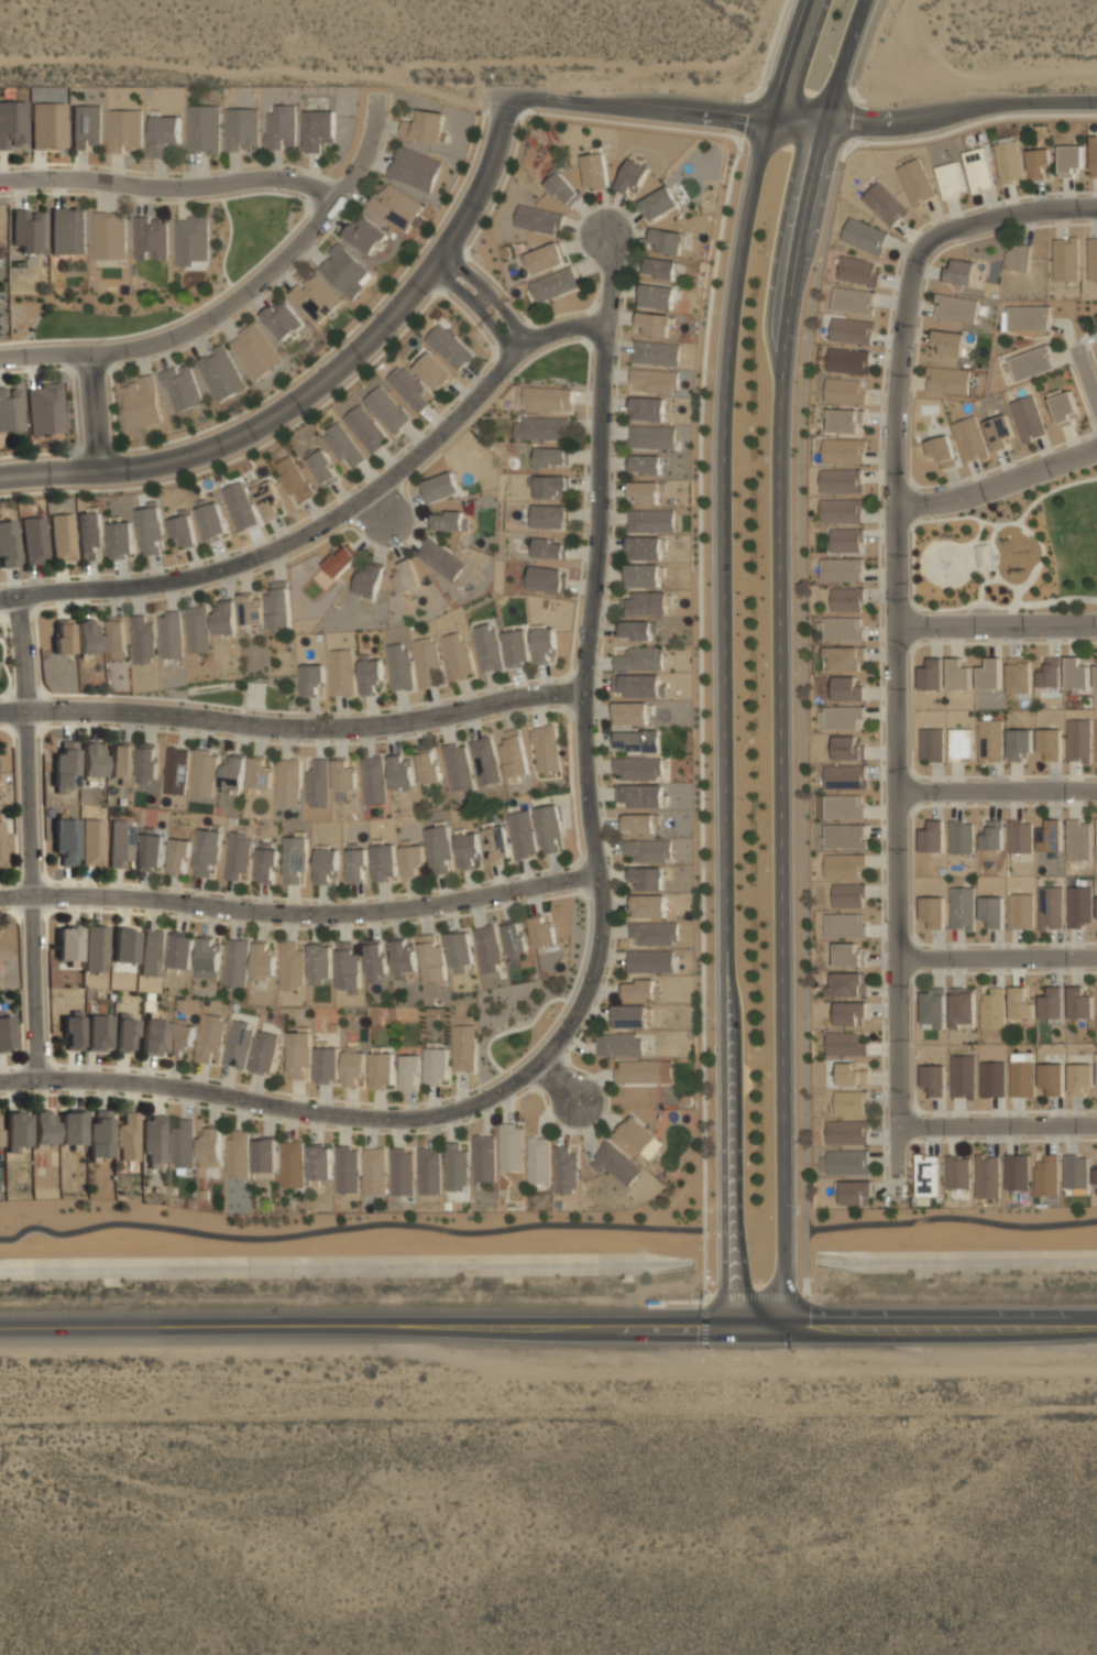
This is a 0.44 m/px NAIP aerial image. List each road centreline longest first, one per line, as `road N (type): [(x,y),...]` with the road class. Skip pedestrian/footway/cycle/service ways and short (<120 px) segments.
road 1 (secondary): [(787,1324),(780,371),(816,155),(864,0)]
road 2 (secondary): [(805,0),(742,243),(724,390),(727,1324)]
road 3 (residential): [(1096,210),(1020,214),(939,236),(913,269),(895,427),(897,1167)]
road 4 (secondary): [(1096,1324),(0,1329)]
road 5 (residential): [(604,233),(613,270),(580,771),(599,874),(600,940),(579,1009),(537,1064)]
road 6 (residential): [(0,477),(180,459),(257,426),(328,378),(443,253),(491,161),(507,96)]
road 7 (residential): [(0,598),(150,585),(217,573),(278,548),(419,455),(529,345),(569,327),(604,329)]
road 8 (residential): [(0,899),(139,899),(353,915),(599,874)]
road 9 (residential): [(1096,104),(991,106),(891,129),(507,96)]
road 10 (residential): [(0,712),(136,711),(347,728),(530,695),(582,695)]
road 11 (residential): [(0,1082),(81,1078),(350,1119),(419,1119),(465,1109),(537,1064)]
road 12 (residential): [(0,360),(164,342),(249,292),(358,167),(375,99)]
road 13 (residential): [(17,595),(29,710),(41,1079)]
road 14 (residential): [(0,183),(84,179),(179,189),(264,179),(309,188),(333,204)]
road 15 (residential): [(895,504),(956,500),(1096,451)]
road 16 (residential): [(895,793),(1096,791)]
road 17 (residential): [(895,625),(1096,625)]
road 18 (residential): [(896,959),(1096,958)]
road 19 (residential): [(897,1128),(1096,1126)]
road 20 (residential): [(529,345),(489,292),(443,253)]
road 21 (residential): [(432,266),(516,356)]

